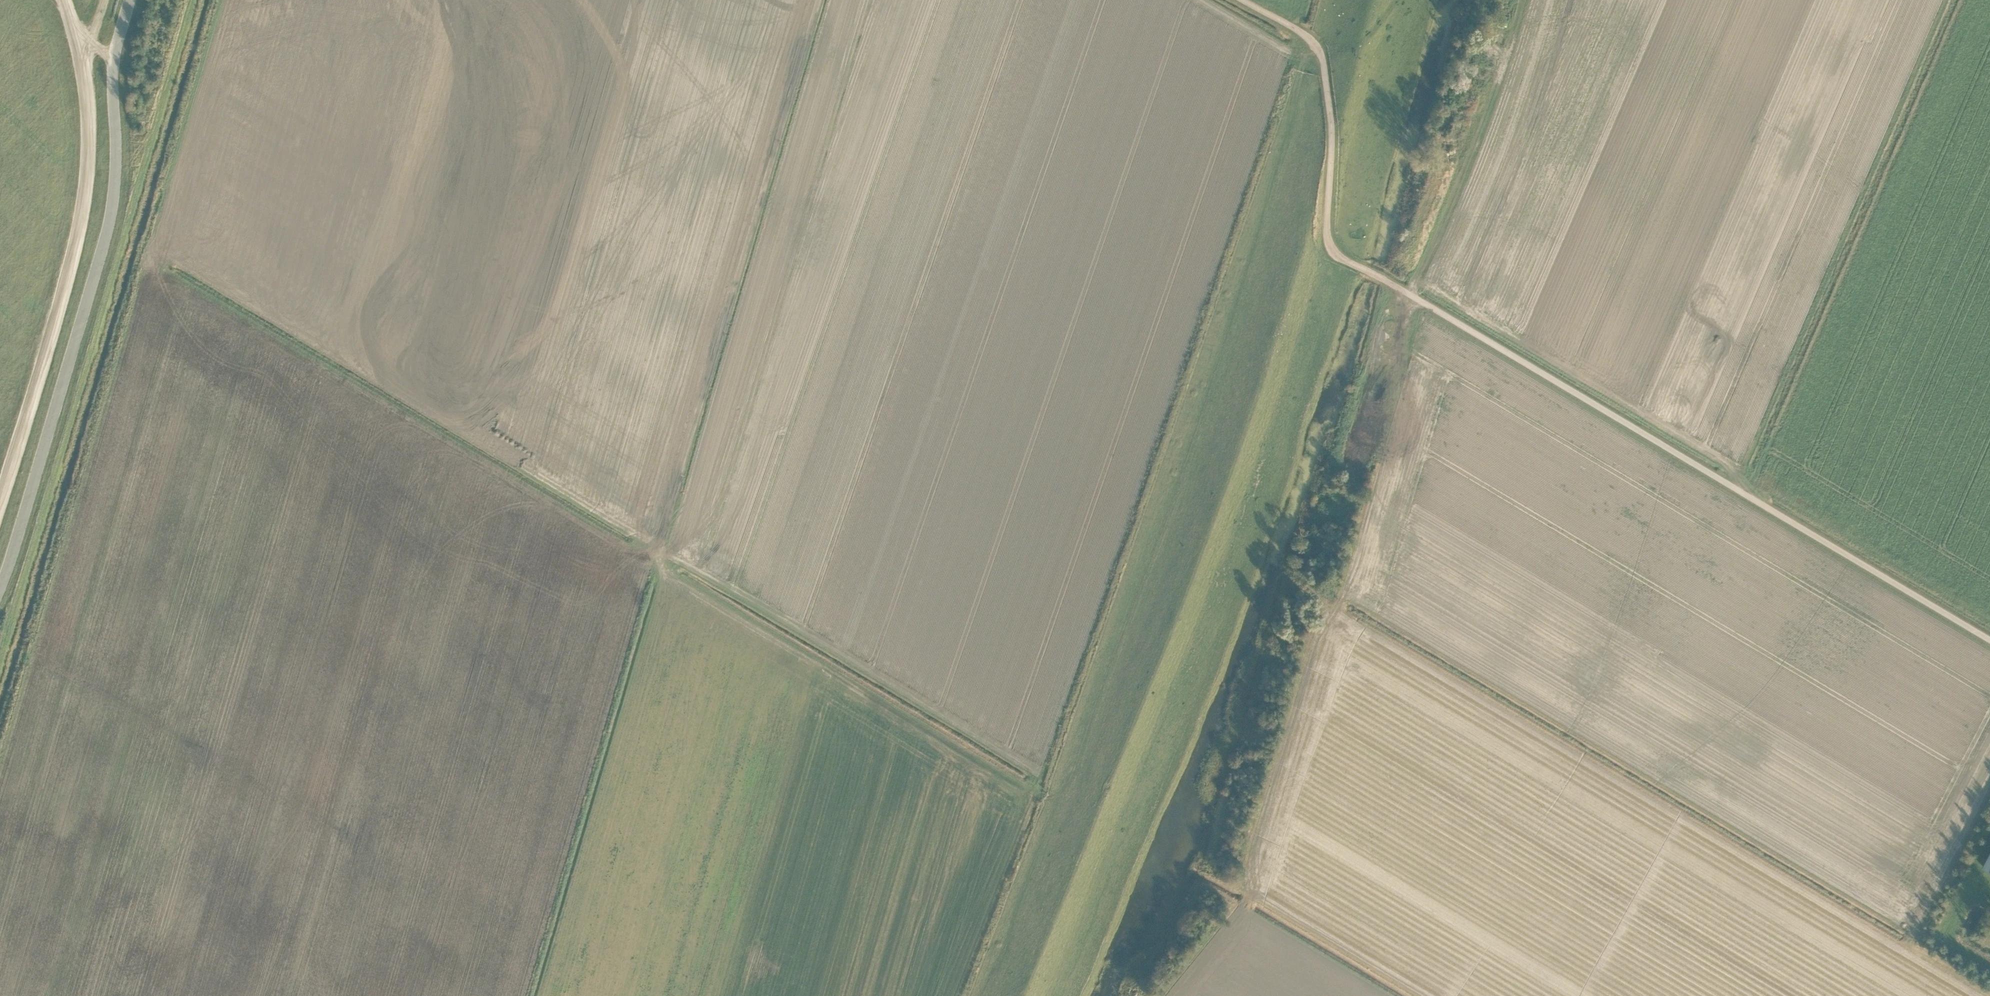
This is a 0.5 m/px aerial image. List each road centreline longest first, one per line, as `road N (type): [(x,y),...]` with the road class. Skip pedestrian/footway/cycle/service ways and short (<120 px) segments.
road 1 (track): [(0,493),(81,213),(86,58),(103,0)]

